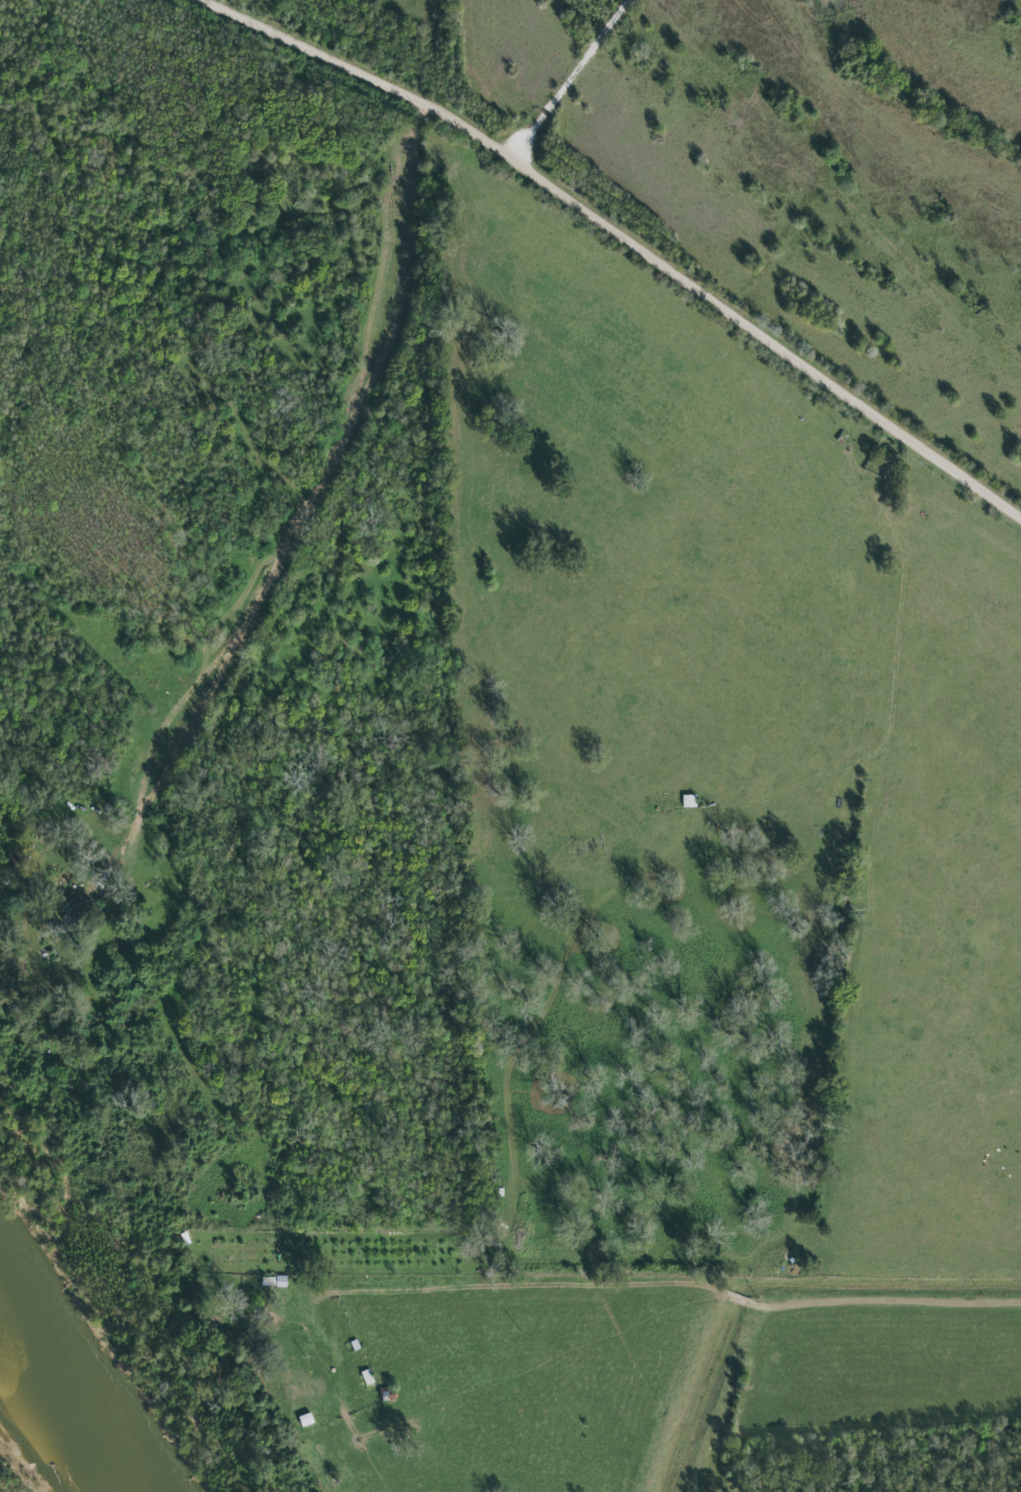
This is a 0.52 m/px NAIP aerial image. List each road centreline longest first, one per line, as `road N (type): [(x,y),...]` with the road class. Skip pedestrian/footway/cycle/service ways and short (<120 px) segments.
road 1 (residential): [(1020,515),(662,254),(452,116),(213,0)]

